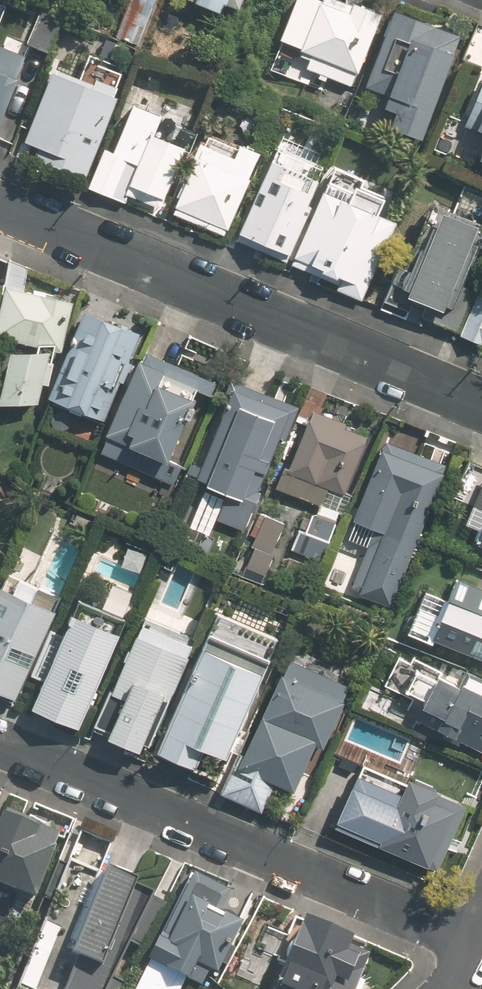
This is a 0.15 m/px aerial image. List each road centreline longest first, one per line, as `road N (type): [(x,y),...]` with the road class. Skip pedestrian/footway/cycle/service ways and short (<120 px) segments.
road 1 (residential): [(481,407),(0,208)]
road 2 (residential): [(475,938),(0,745)]

